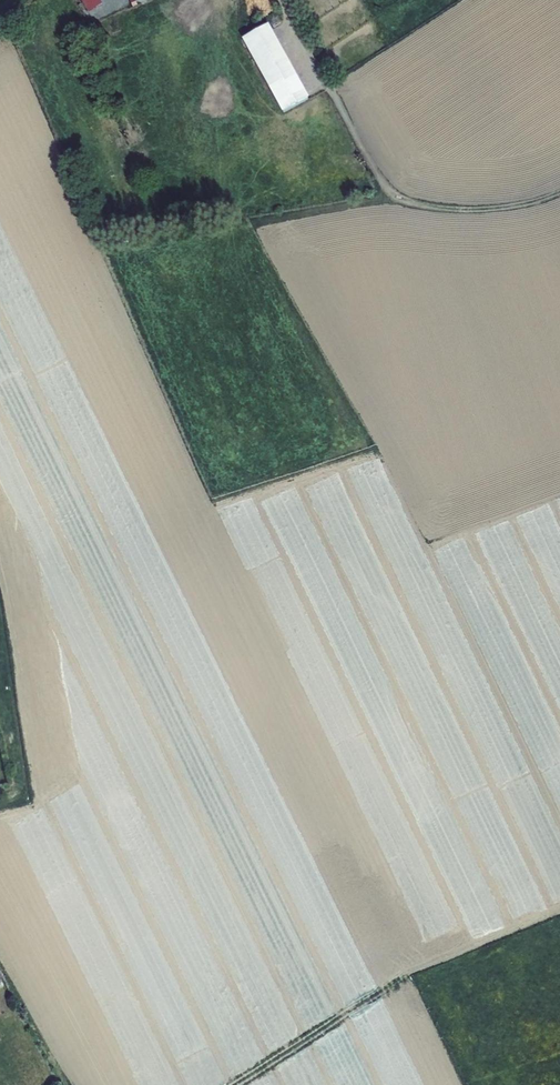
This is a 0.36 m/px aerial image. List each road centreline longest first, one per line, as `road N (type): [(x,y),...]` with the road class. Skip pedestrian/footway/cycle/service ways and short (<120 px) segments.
road 1 (track): [(559,191),(484,214),(408,209),(379,197),(274,0)]

